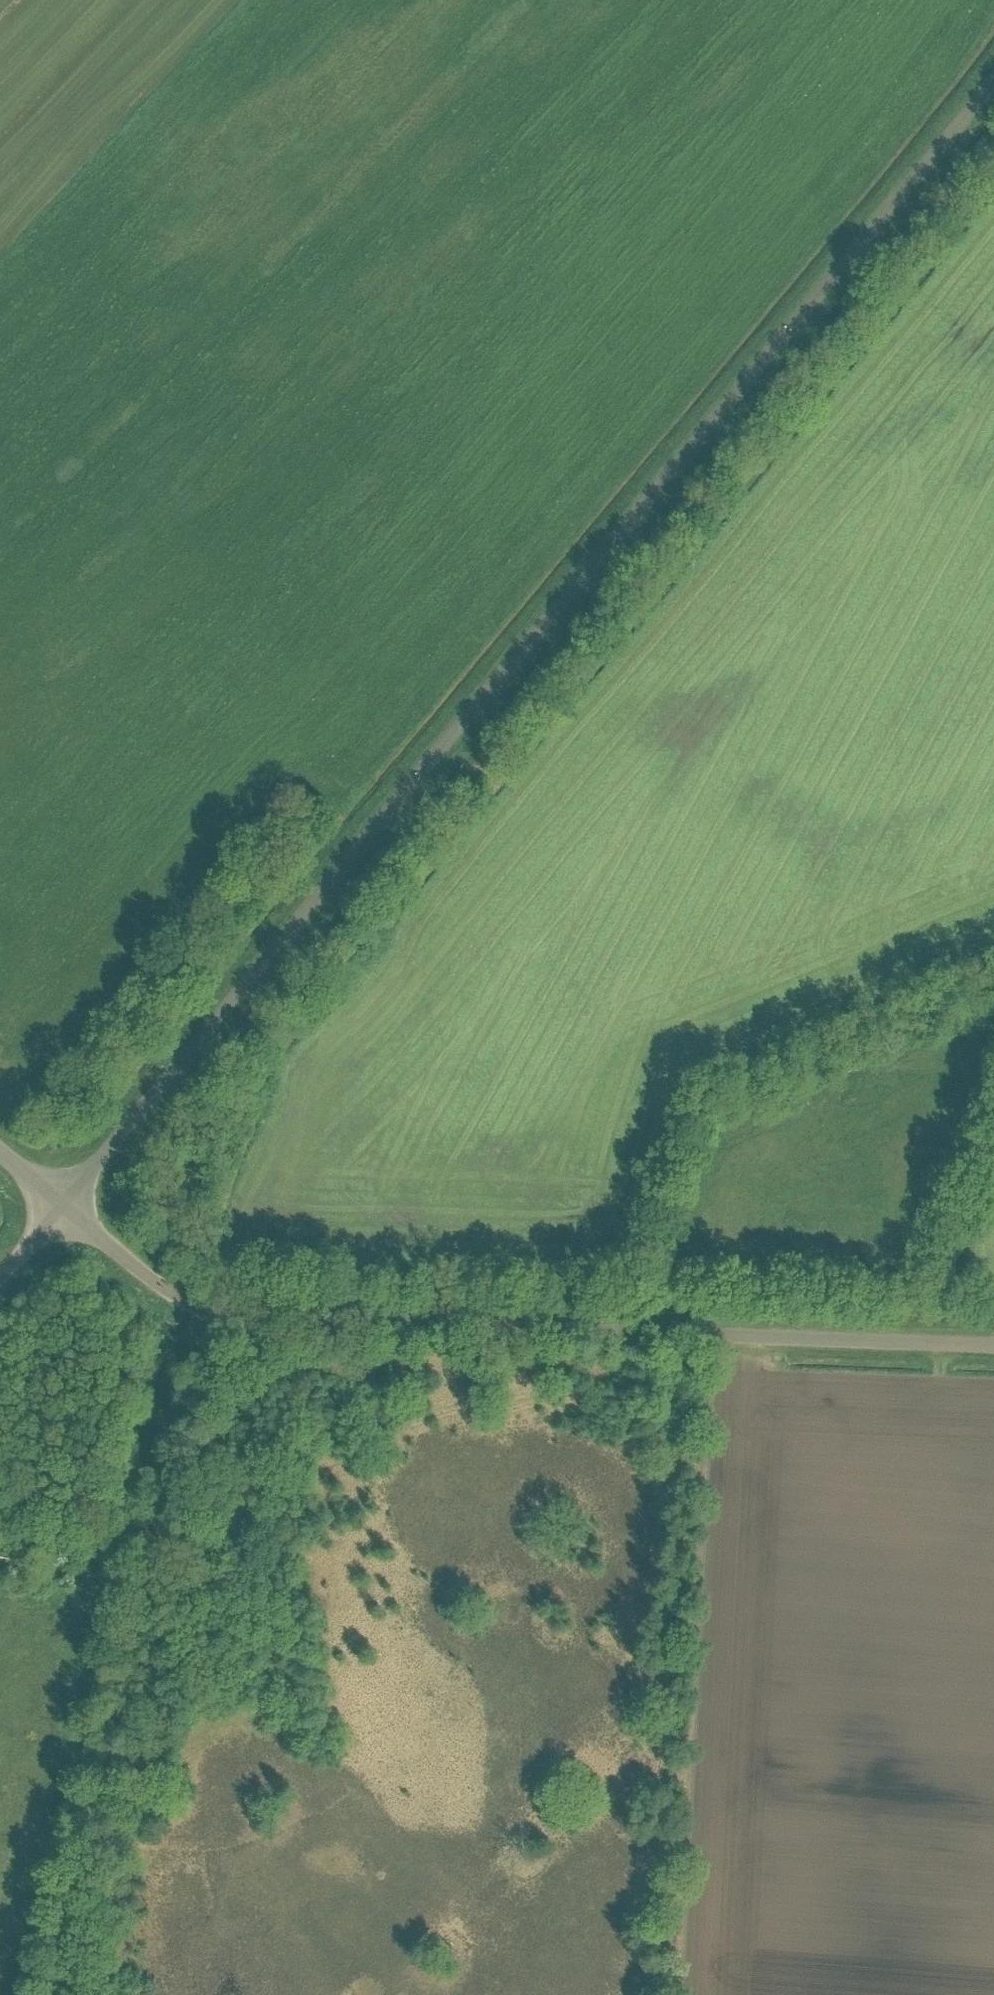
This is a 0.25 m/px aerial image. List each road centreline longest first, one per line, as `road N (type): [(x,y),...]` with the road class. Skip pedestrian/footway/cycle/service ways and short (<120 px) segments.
road 1 (unclassified): [(63,1202),(993,84)]
road 2 (unclassified): [(993,1344),(237,1318),(155,1282),(63,1202)]

